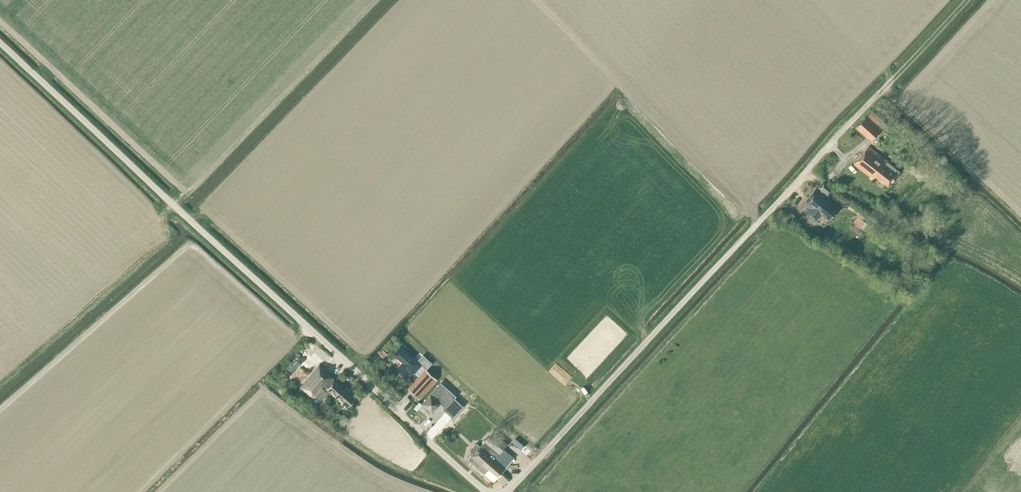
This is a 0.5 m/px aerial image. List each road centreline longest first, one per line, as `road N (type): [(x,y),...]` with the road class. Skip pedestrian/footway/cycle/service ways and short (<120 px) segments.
road 1 (unclassified): [(487,491),(0,42)]
road 2 (unclassified): [(505,491),(871,99)]
road 3 (track): [(871,99),(964,0)]

